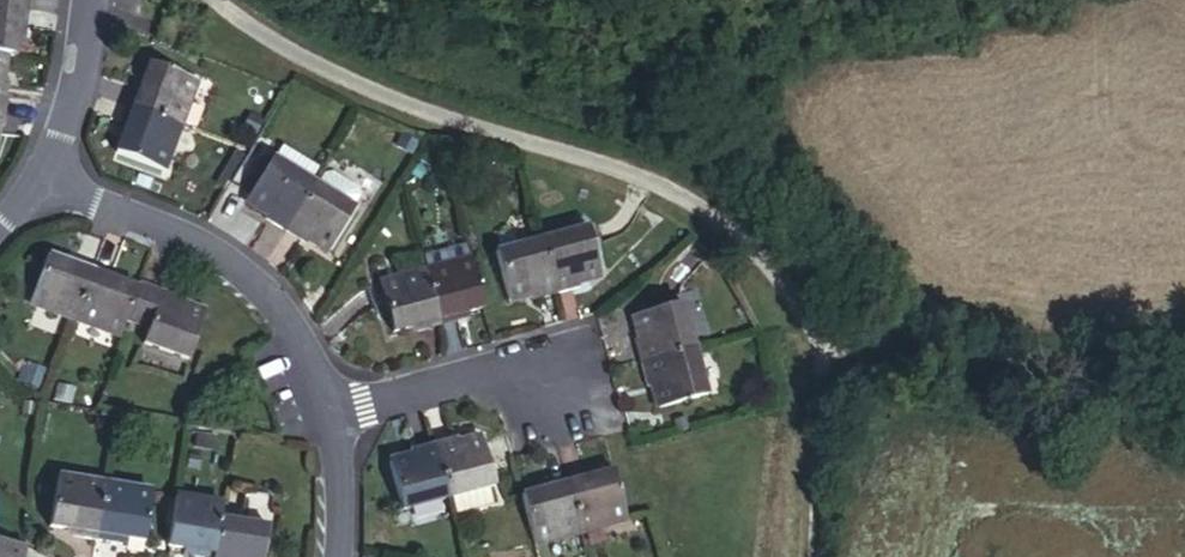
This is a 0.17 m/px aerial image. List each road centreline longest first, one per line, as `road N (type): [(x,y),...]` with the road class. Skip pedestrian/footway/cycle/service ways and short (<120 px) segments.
road 1 (residential): [(45,187),(175,231),(258,280),(343,417)]
road 2 (residential): [(343,417),(481,380),(578,405)]
road 3 (residential): [(95,0),(45,187)]
road 4 (residential): [(343,417),(340,556)]

